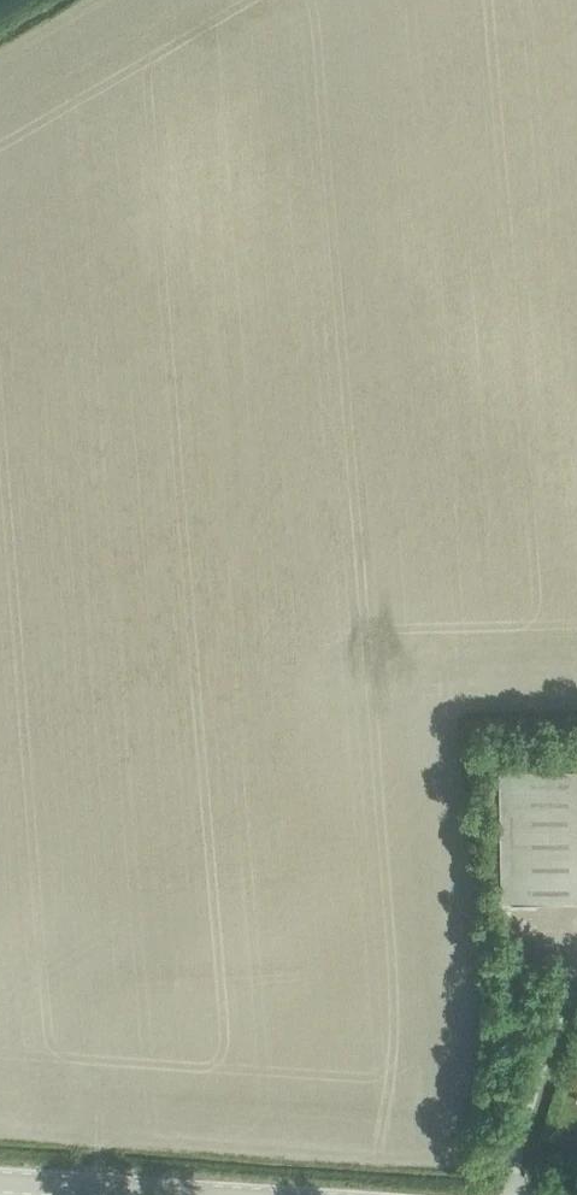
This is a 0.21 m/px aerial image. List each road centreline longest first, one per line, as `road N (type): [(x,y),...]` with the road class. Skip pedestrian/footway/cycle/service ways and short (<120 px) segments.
road 1 (tertiary): [(0,1182),(216,1194)]

